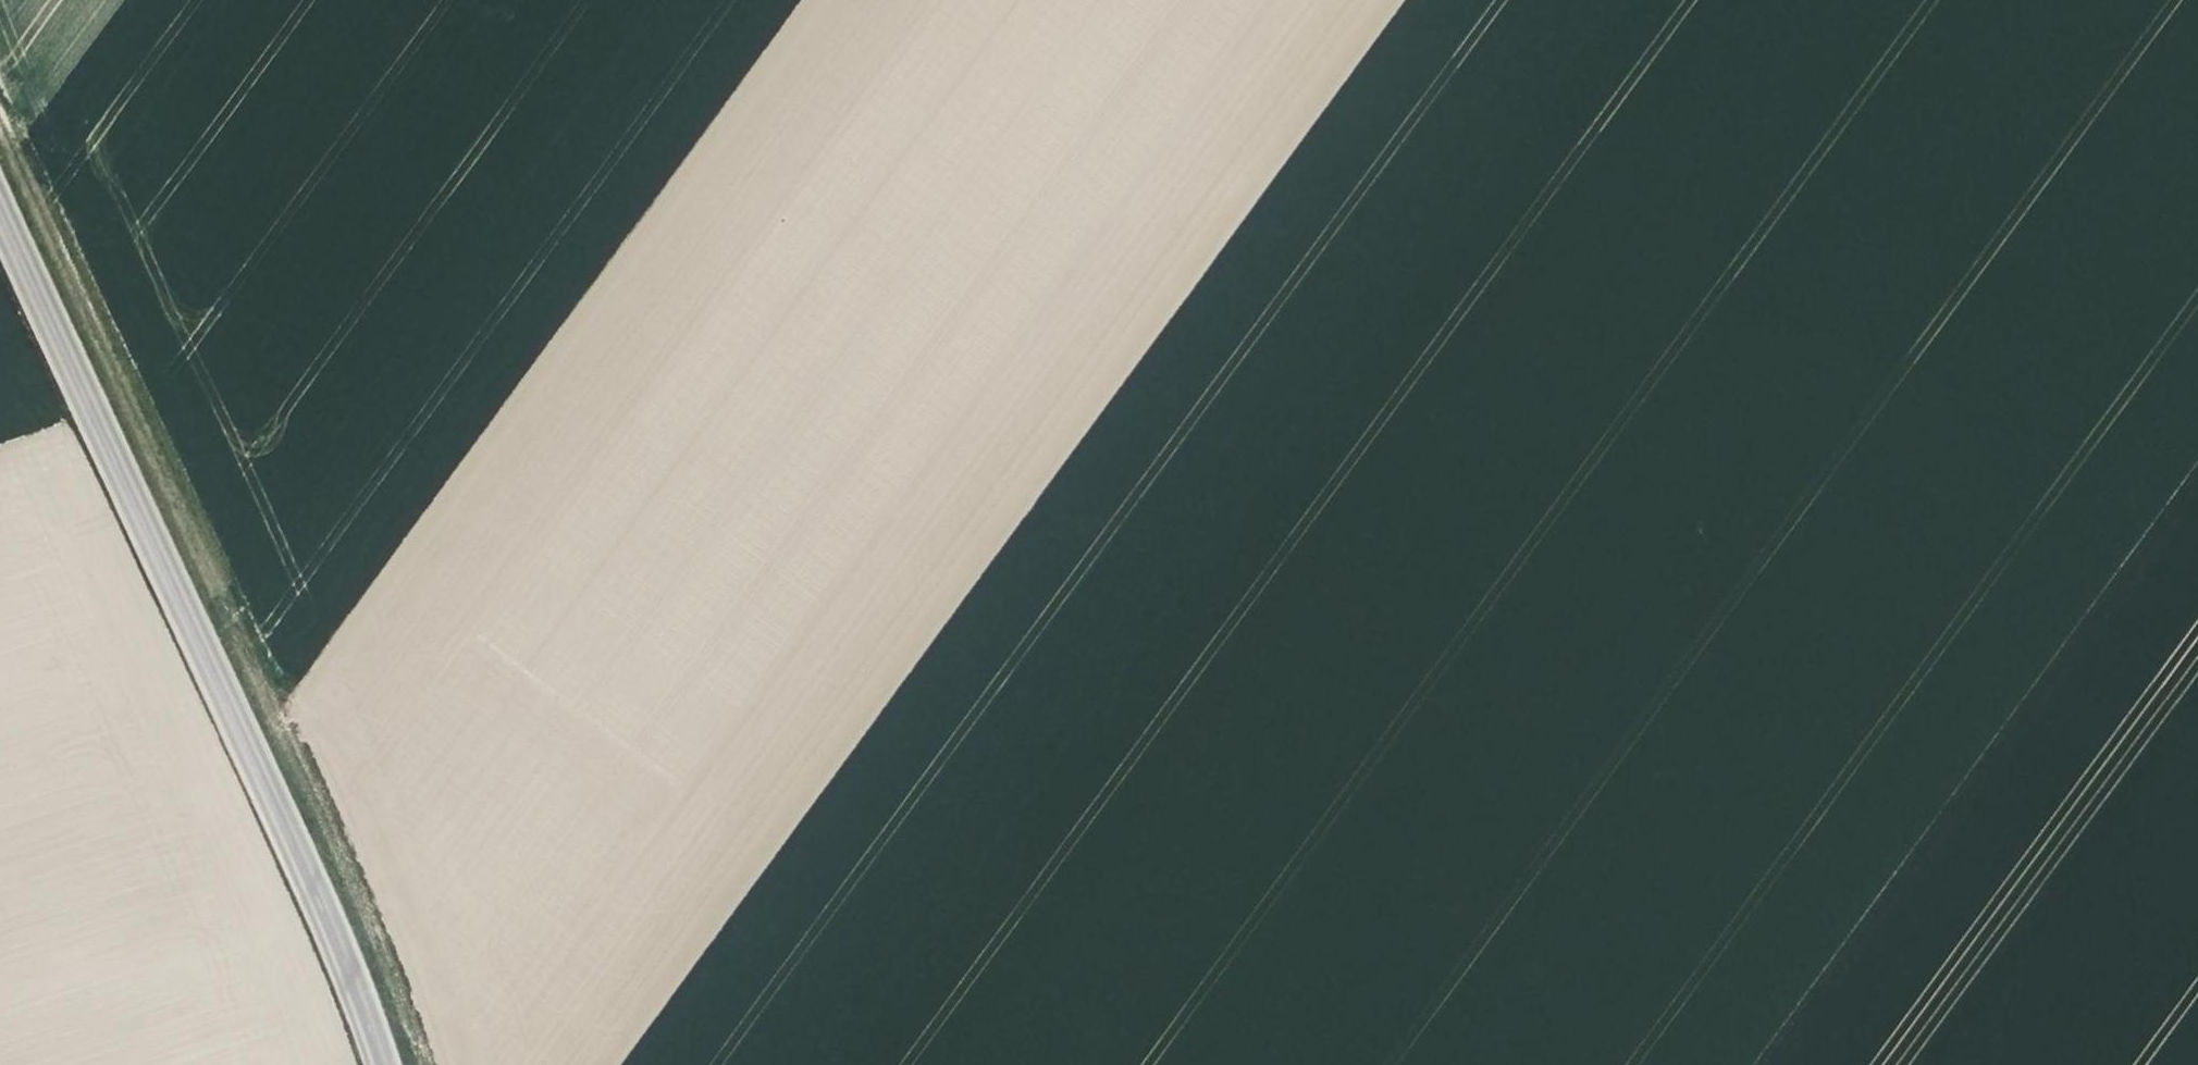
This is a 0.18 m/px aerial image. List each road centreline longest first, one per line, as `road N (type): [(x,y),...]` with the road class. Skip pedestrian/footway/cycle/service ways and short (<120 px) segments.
road 1 (unclassified): [(383,1064),(338,938),(0,210)]

